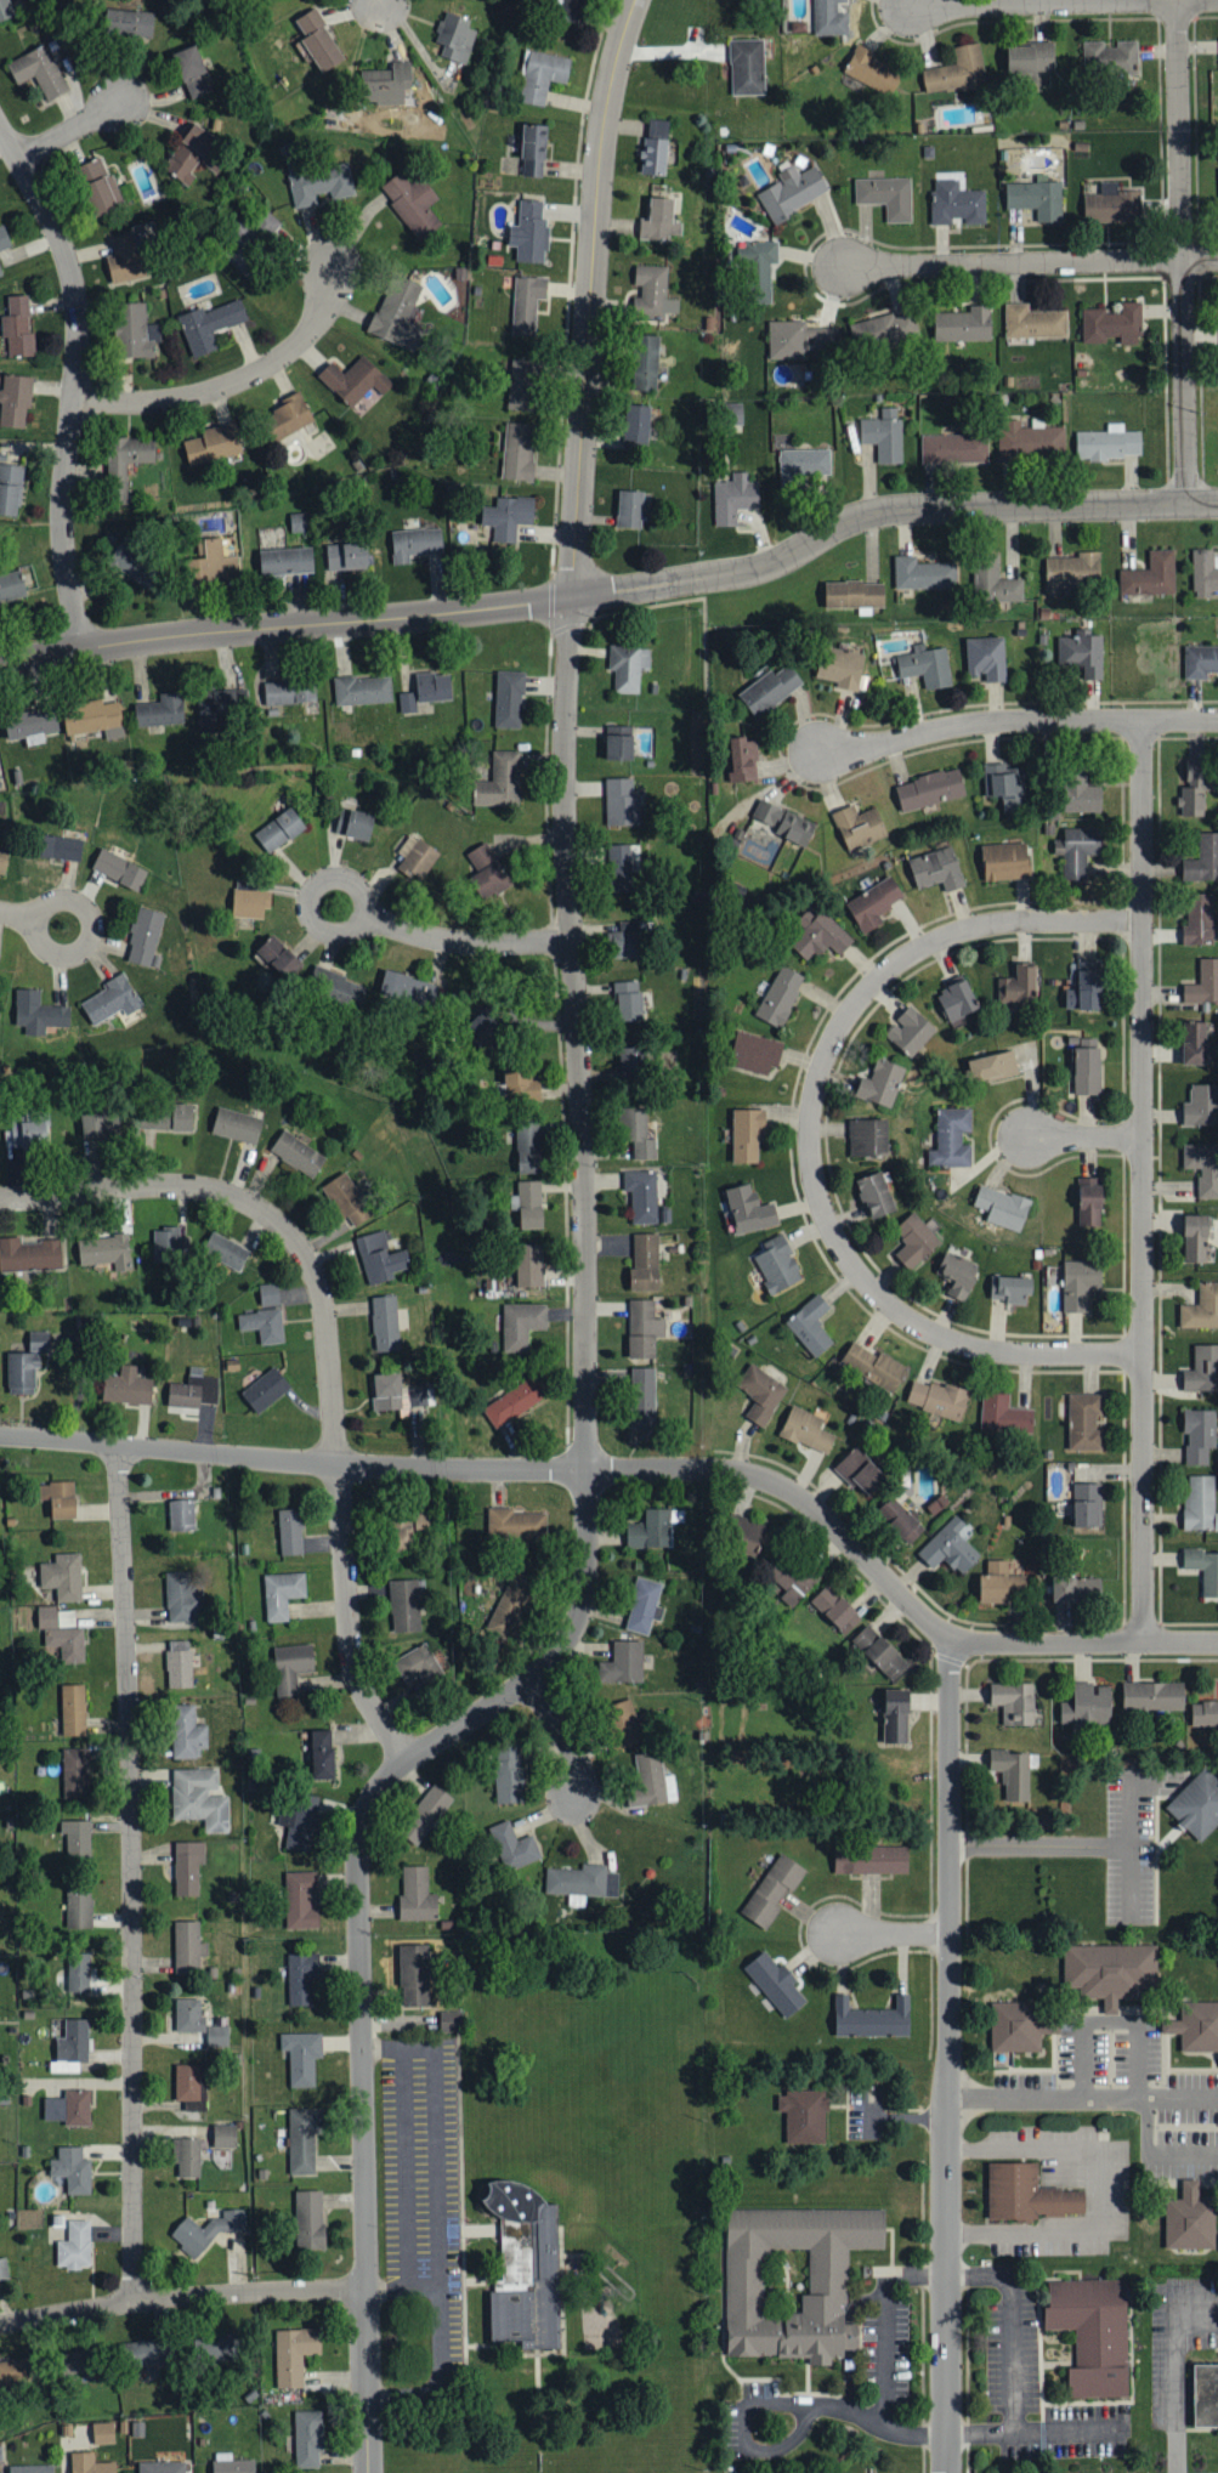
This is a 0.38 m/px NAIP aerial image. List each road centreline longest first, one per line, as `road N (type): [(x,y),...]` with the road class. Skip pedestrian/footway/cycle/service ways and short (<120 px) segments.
road 1 (residential): [(366,2472),(353,1843),(379,1780),(525,1679),(560,1644),(583,1576),(580,1151),(560,789),(597,140),(629,0)]
road 2 (residential): [(0,1436),(338,1467),(583,1467),(761,1477),(818,1513),(954,1643)]
road 3 (residential): [(1144,1644),(1141,720)]
road 4 (residential): [(1141,1354),(984,1351),(940,1337),(880,1299),(840,1252),(815,1189),(809,1141),(812,1095),(831,1043),(880,976),(923,947),(1013,923),(1141,920)]
road 5 (residential): [(134,2302),(128,1667),(117,1445)]
road 6 (residential): [(406,1758),(363,1696),(351,1651),(323,1301),(308,1263),(281,1226),(216,1191),(164,1184),(0,1199)]
road 7 (residential): [(947,2472),(954,1643)]
road 8 (residential): [(568,596),(760,569),(879,512),(1185,505)]
road 9 (residential): [(0,664),(165,634),(568,596)]
road 10 (residential): [(77,646),(57,538),(74,327),(69,276),(0,130)]
road 11 (residential): [(1185,505),(1175,0)]
road 12 (residential): [(818,750),(992,720),(1217,720)]
road 13 (residential): [(568,940),(482,946),(431,938),(367,920),(363,897),(349,880),(327,880),(311,892),(307,913),(319,929),(340,935),(367,920)]
road 14 (residential): [(0,2324),(134,2302),(363,2285)]
road 15 (residential): [(1180,260),(842,268)]
road 16 (residential): [(68,395),(140,399),(245,373),(290,342),(317,308),(327,262)]
road 17 (residential): [(1175,0),(910,5)]
road 18 (residential): [(954,1643),(1217,1644)]
road 19 (residential): [(27,915),(40,942),(56,952),(75,949),(87,936),(85,908),(66,897),(46,900),(27,915)]
road 20 (residential): [(525,1679),(576,1756),(573,1798)]

